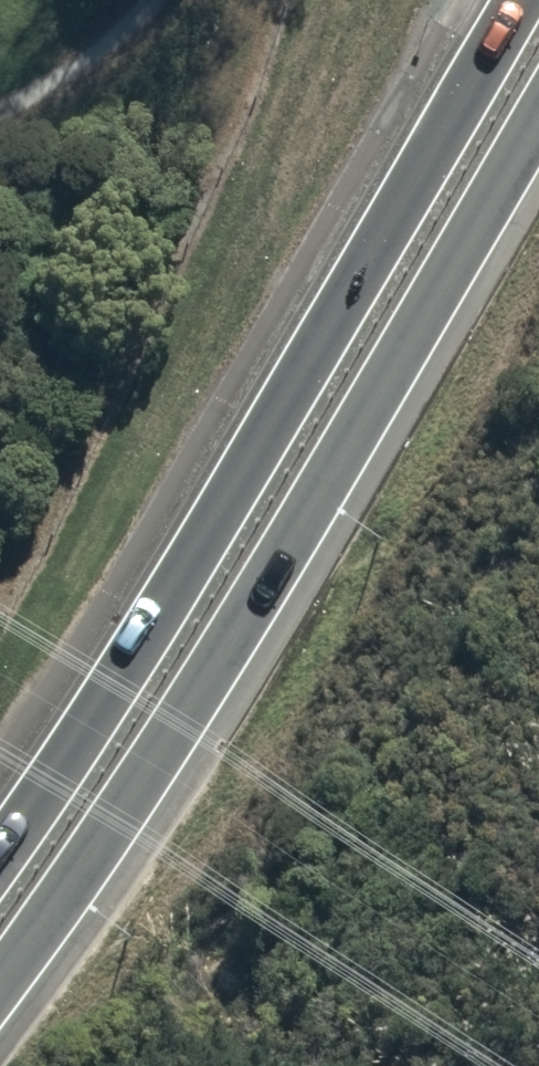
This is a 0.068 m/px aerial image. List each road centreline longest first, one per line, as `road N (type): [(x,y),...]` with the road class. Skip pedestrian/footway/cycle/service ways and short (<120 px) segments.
road 1 (secondary): [(538,117),(248,610),(0,978)]
road 2 (secondary): [(0,853),(223,505),(518,0)]

